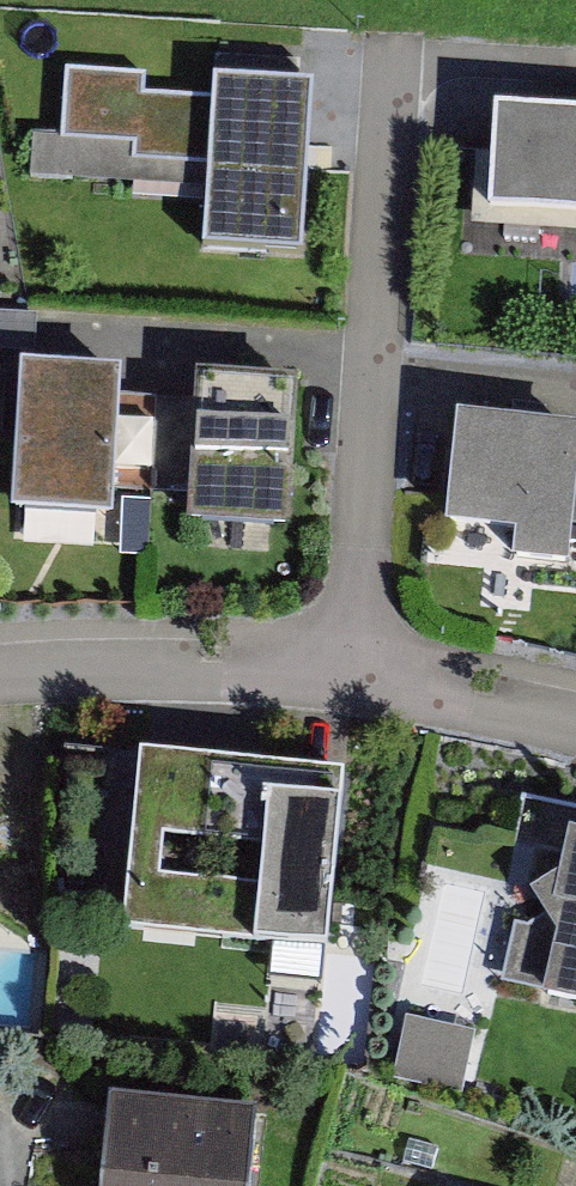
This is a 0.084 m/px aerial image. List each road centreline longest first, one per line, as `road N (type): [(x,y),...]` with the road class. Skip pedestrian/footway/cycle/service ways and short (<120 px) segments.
road 1 (residential): [(359,672),(381,97)]
road 2 (residential): [(0,679),(173,662),(359,672)]
road 3 (residential): [(359,672),(575,720)]

